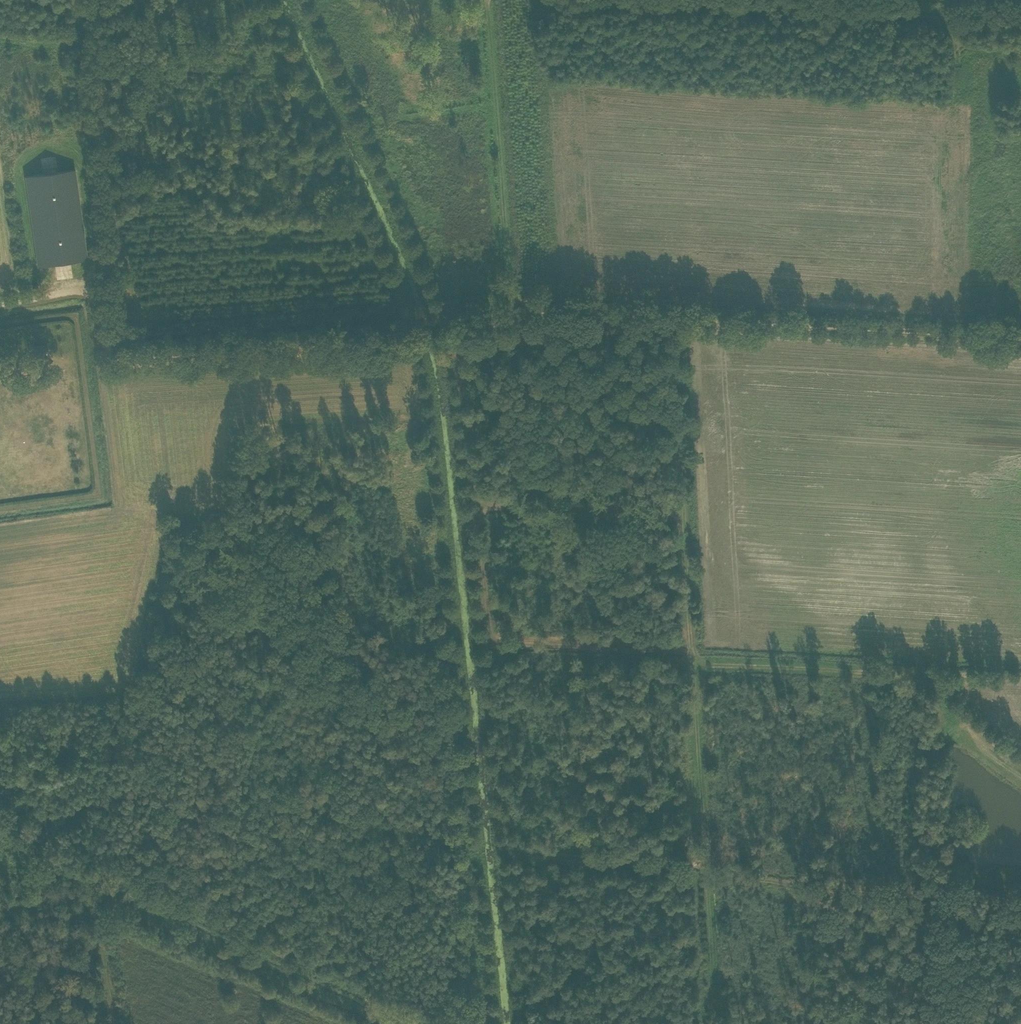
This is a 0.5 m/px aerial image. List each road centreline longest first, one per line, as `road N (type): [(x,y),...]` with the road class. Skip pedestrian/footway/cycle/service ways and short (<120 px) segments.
road 1 (track): [(1020,742),(934,677),(703,664),(693,653),(680,317)]
road 2 (track): [(1020,338),(561,307),(416,337)]
road 3 (track): [(416,337),(101,360),(93,294),(0,305)]
road 4 (track): [(391,1023),(101,888),(87,890)]
road 5 (track): [(114,1023),(87,890)]

